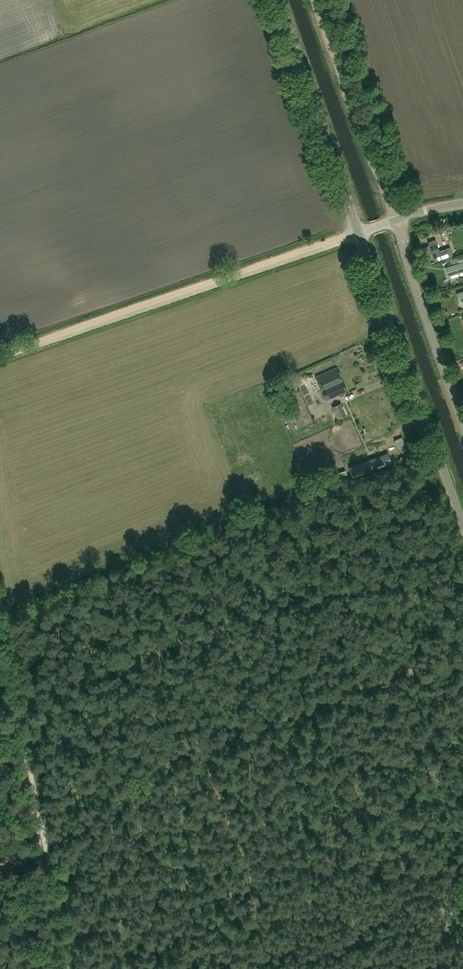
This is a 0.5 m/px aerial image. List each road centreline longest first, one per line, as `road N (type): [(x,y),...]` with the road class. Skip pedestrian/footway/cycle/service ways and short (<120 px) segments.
road 1 (track): [(345,236),(0,354)]
road 2 (track): [(71,968),(0,629)]
road 3 (unclassified): [(462,524),(358,231)]
road 4 (unclassified): [(358,231),(276,0)]
road 5 (track): [(398,219),(312,0)]
road 6 (unclassified): [(462,423),(398,219)]

